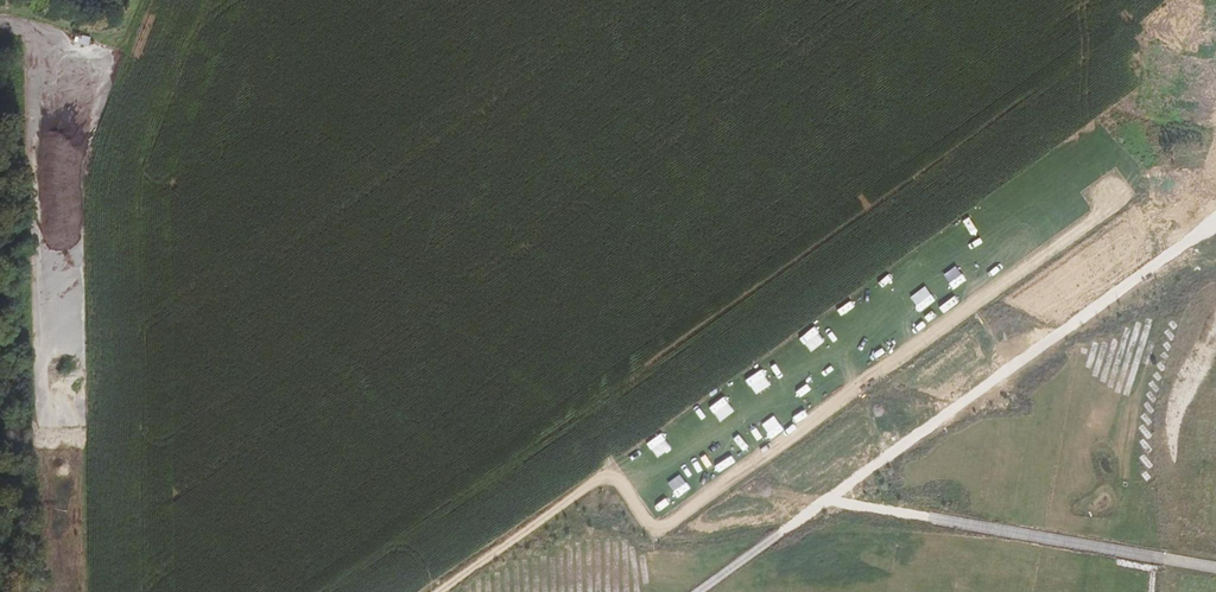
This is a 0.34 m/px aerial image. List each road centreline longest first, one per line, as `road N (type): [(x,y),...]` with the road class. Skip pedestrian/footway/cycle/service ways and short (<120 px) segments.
road 1 (track): [(439,591),(612,471),(658,531),(1124,195)]
road 2 (track): [(829,500),(1215,224)]
road 3 (track): [(151,0),(124,56),(41,32),(0,34)]

